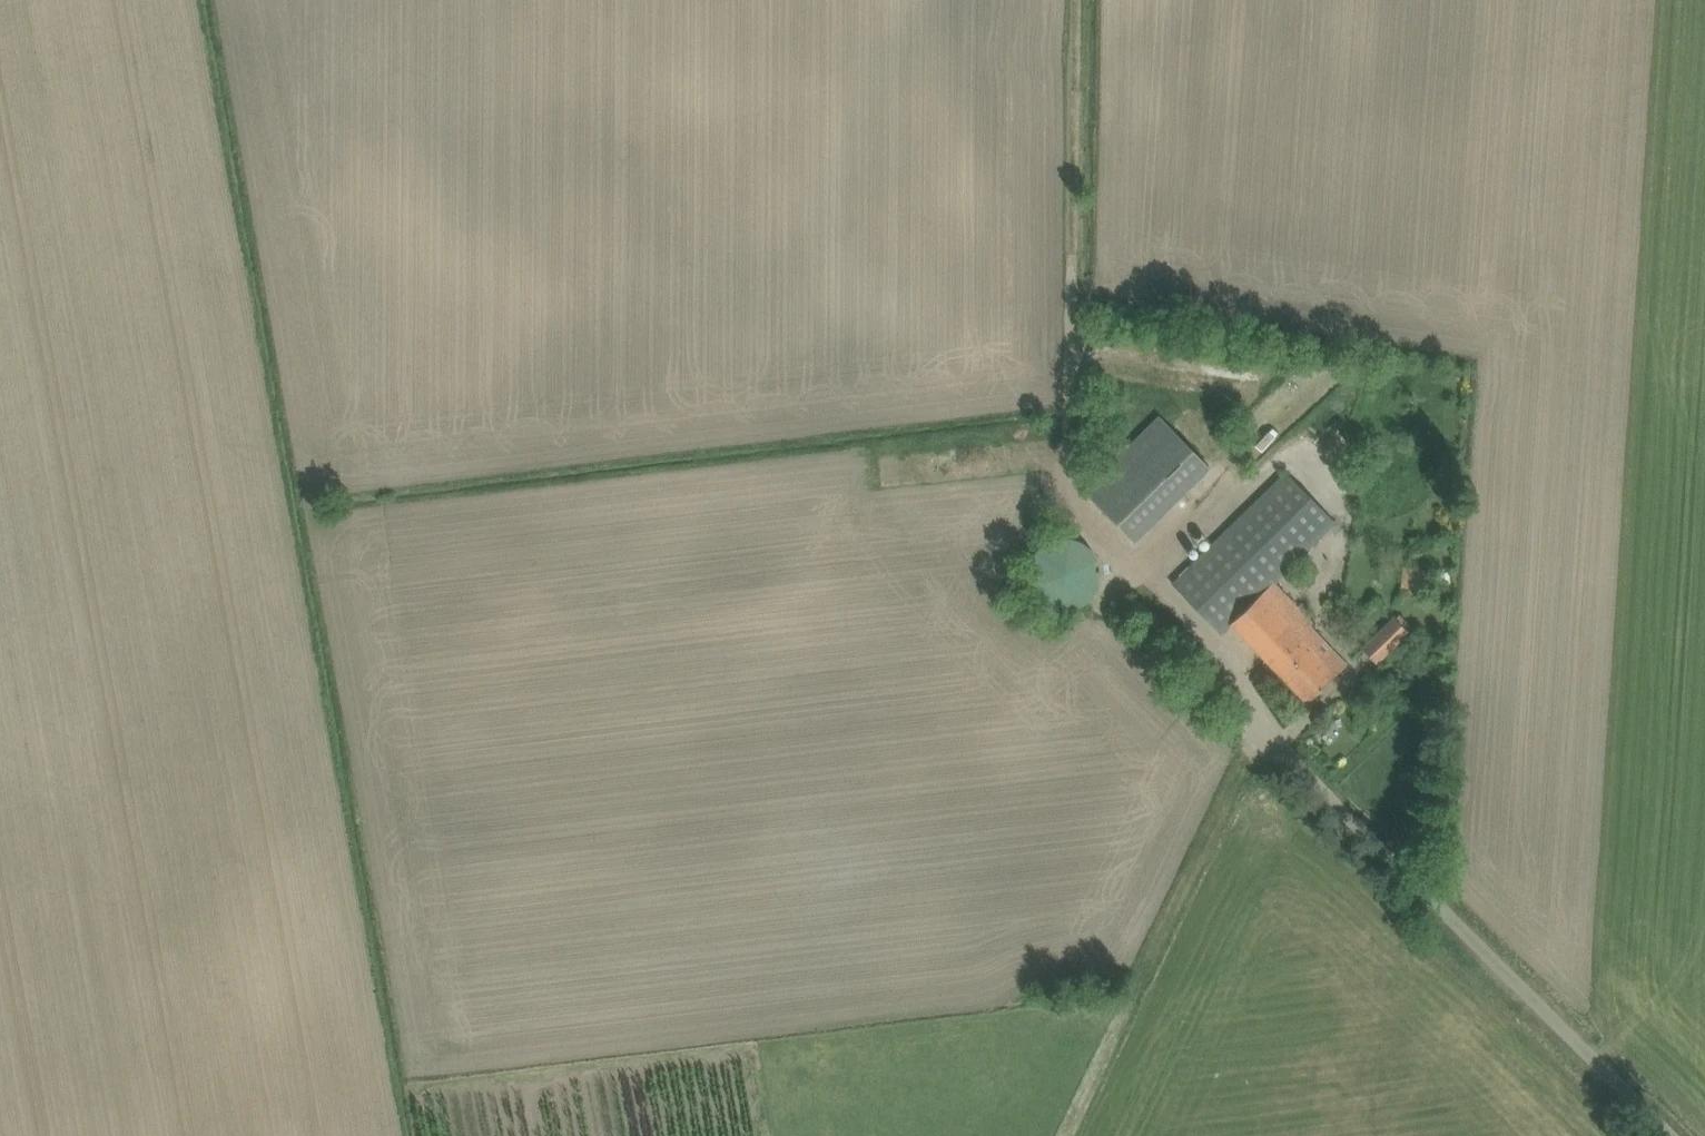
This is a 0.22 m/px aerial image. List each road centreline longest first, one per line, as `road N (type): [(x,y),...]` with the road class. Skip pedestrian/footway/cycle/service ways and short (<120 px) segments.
road 1 (unclassified): [(1661,1135),(1249,728)]

